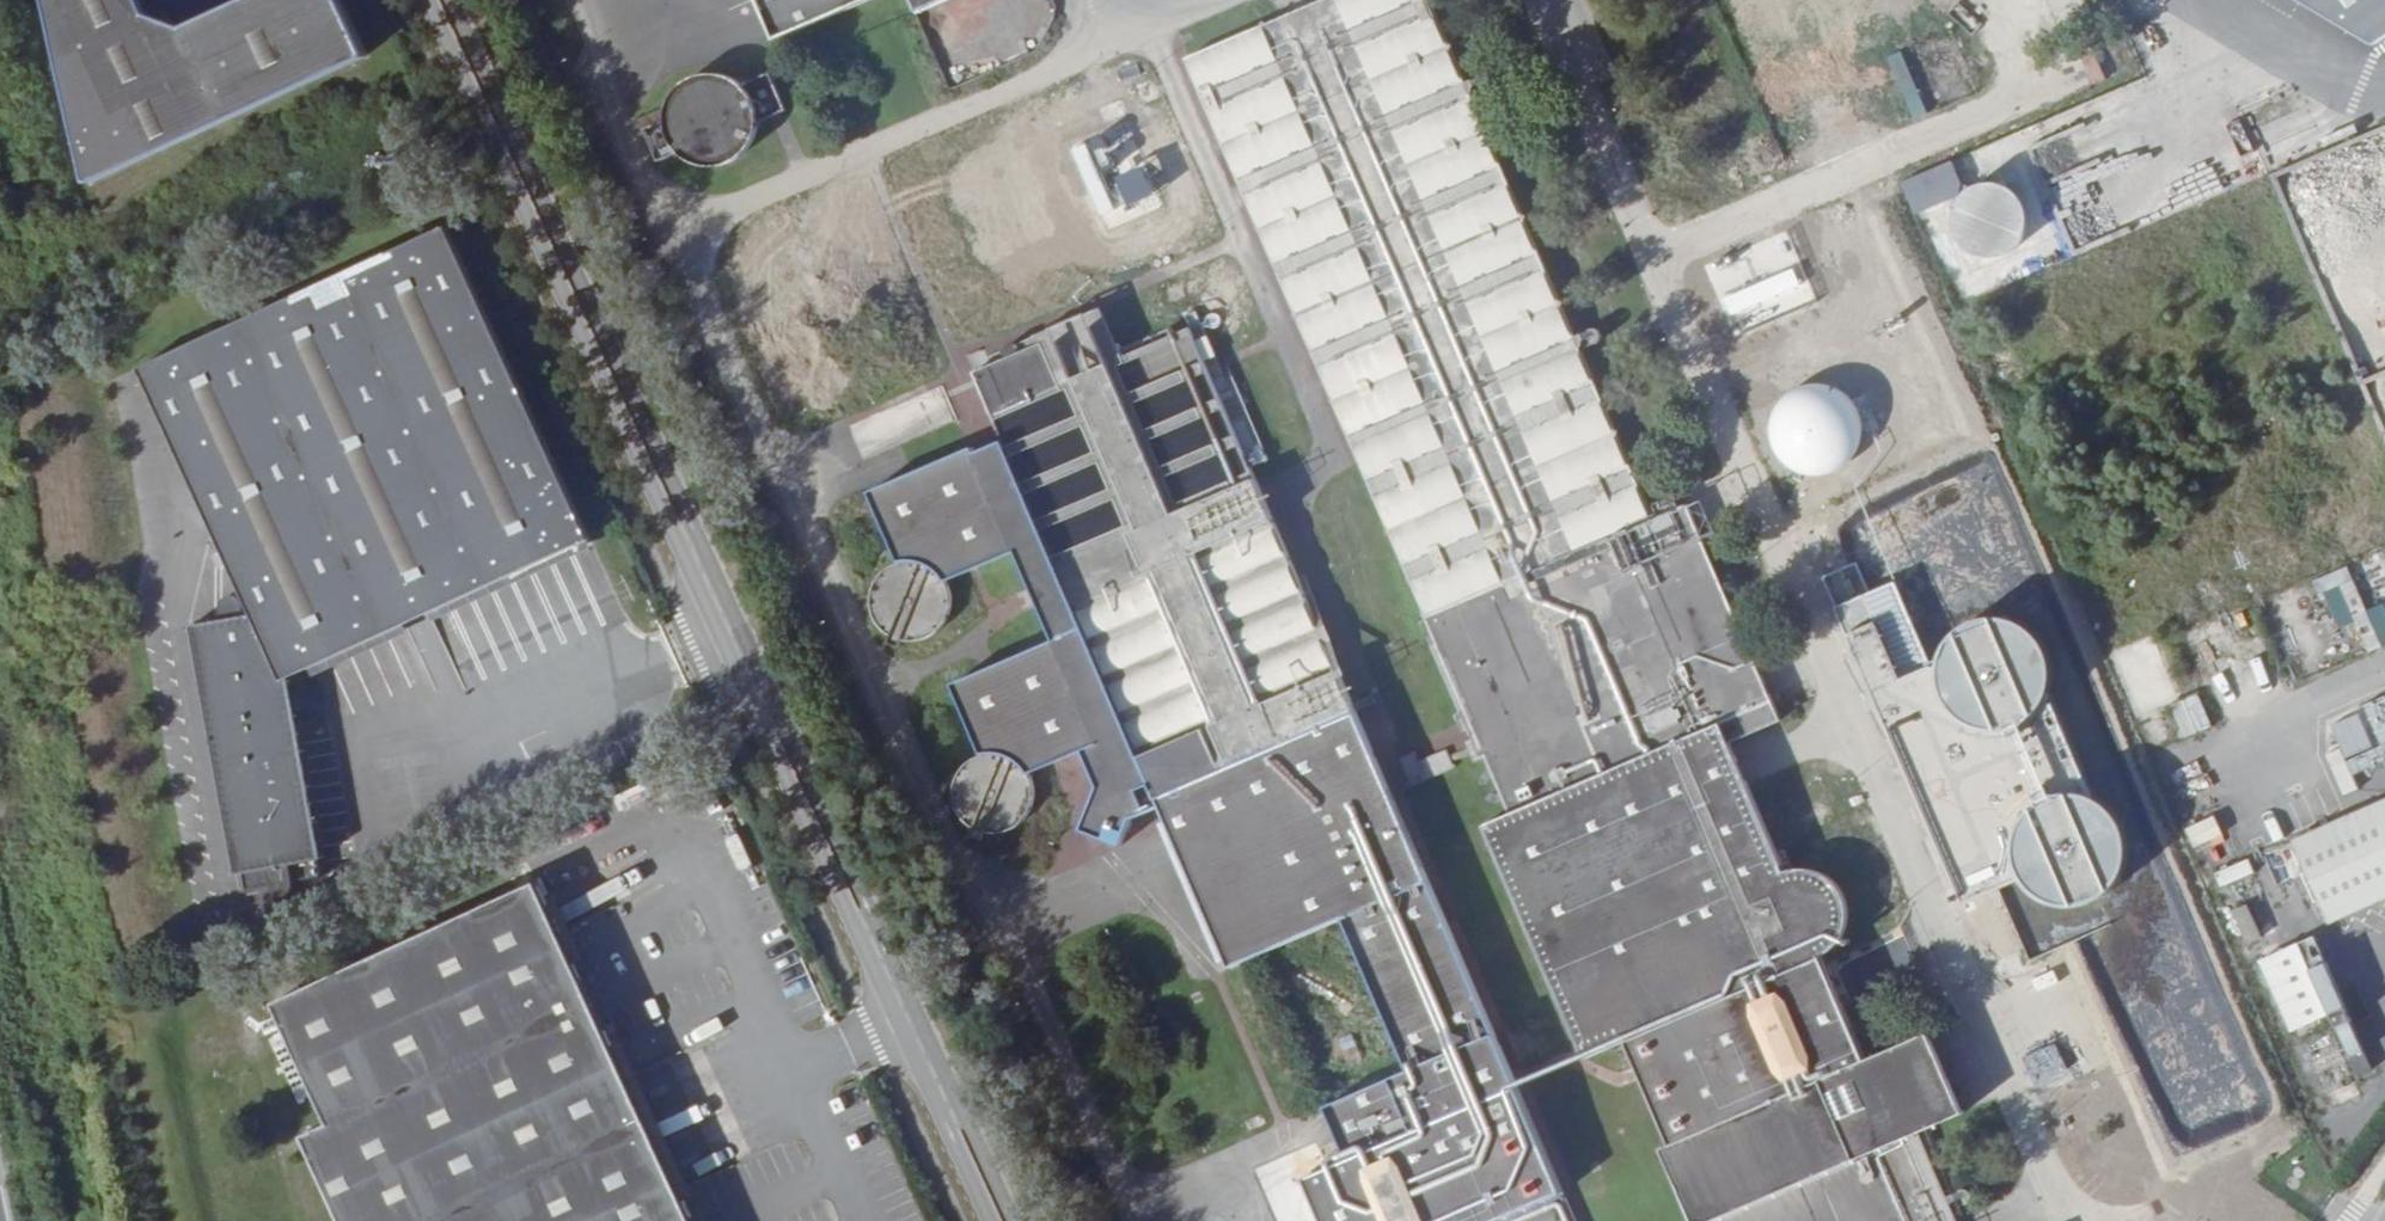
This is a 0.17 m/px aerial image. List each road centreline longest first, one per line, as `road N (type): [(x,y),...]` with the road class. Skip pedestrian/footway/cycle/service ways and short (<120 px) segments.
road 1 (unclassified): [(440,0),(1009,1220)]

